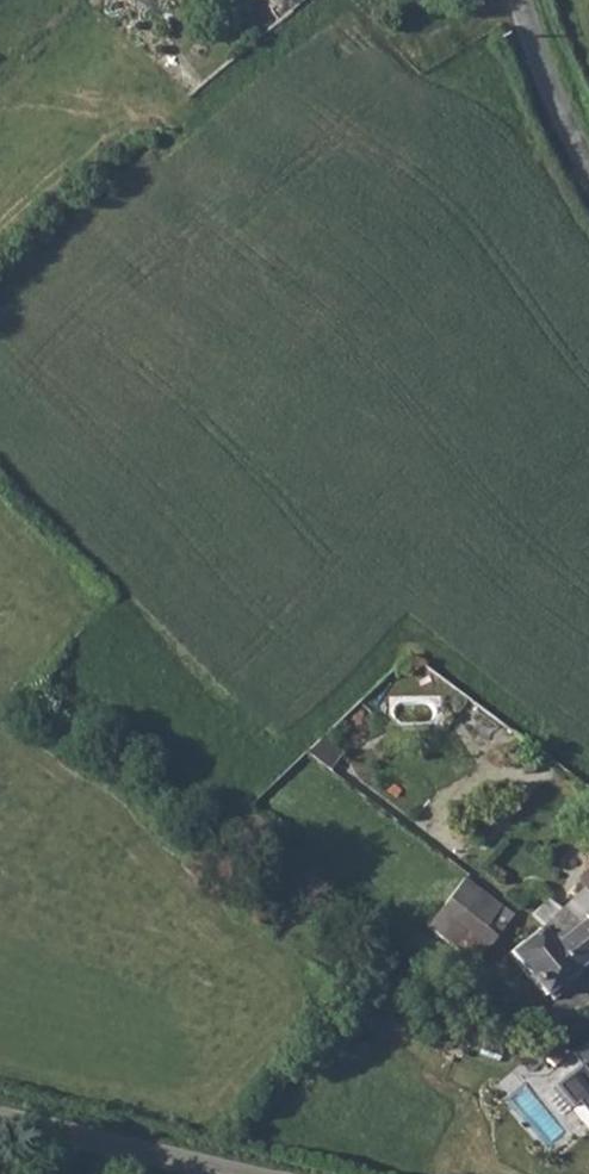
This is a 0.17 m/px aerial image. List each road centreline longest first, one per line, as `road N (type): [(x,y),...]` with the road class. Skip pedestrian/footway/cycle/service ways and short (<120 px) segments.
road 1 (unclassified): [(0,1118),(231,1173)]
road 2 (unclassified): [(588,169),(537,74),(521,0)]

